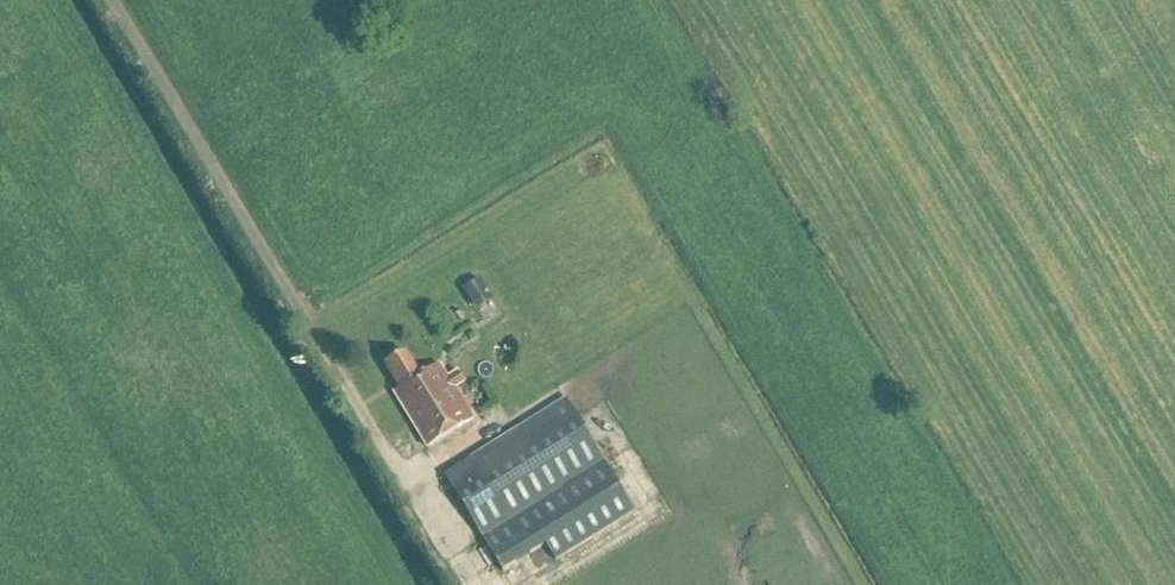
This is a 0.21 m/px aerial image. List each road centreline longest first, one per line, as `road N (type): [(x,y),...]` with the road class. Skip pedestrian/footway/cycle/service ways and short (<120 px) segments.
road 1 (track): [(410,482),(112,0)]

